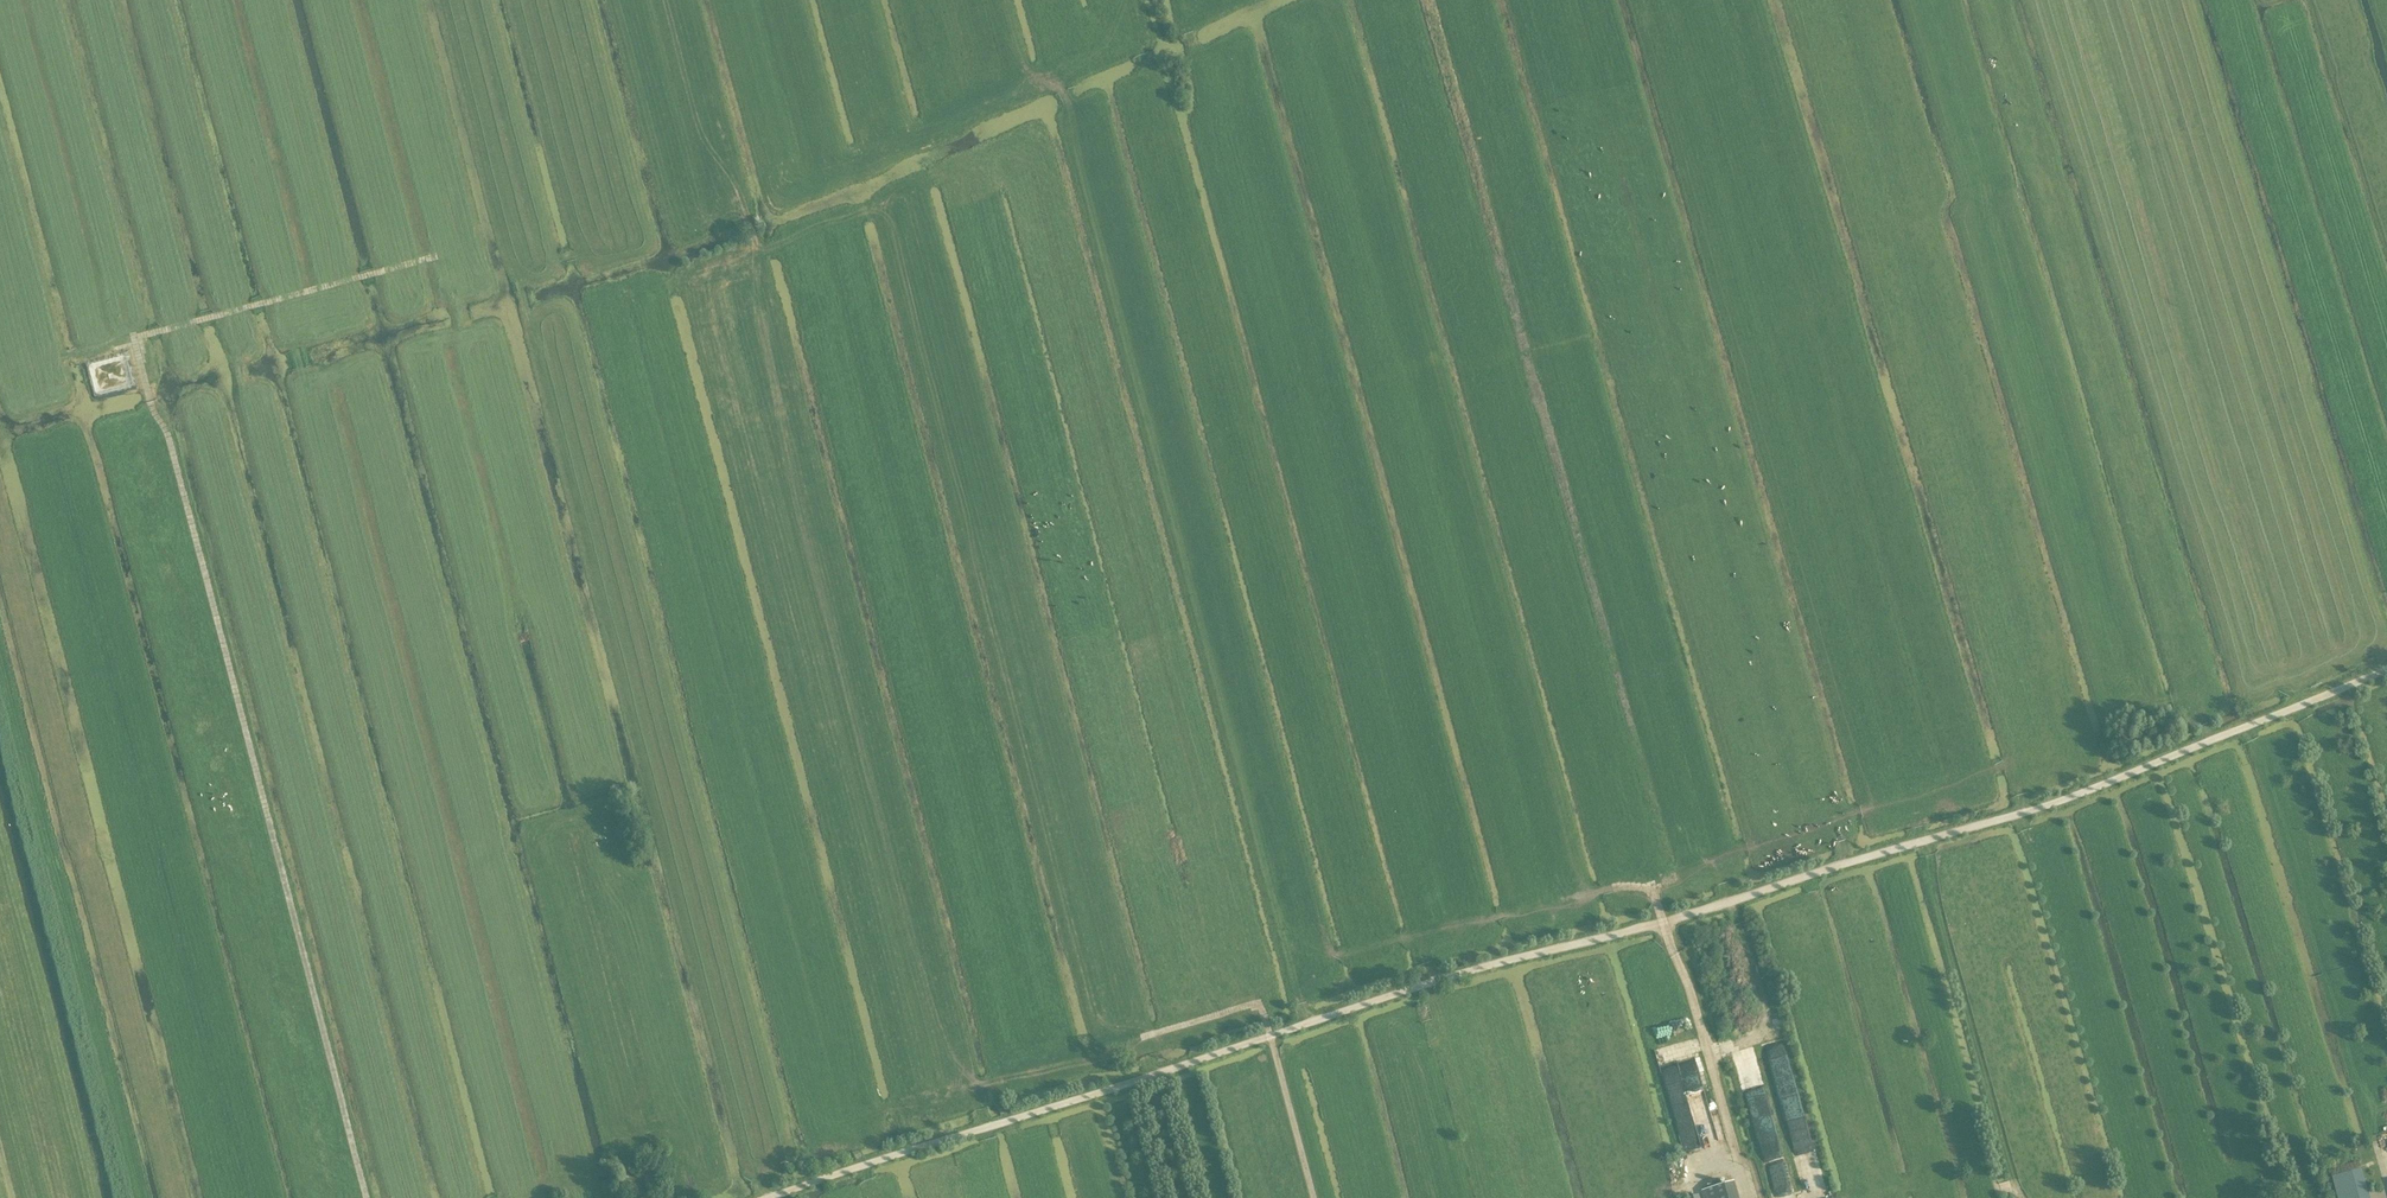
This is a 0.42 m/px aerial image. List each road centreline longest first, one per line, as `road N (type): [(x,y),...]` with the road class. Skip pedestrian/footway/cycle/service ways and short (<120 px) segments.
road 1 (track): [(778,1197),(1418,990),(1665,925),(2092,792),(2386,669)]
road 2 (track): [(431,259),(138,337),(137,347),(177,465),(368,1197)]
road 3 (track): [(857,1147),(853,1121),(1234,1007),(1258,1007),(1275,1036),(1317,1197)]
road 4 (track): [(1665,925),(1652,882),(1310,963),(1300,977),(1314,1023)]
road 5 (track): [(1652,882),(2008,767),(2051,745)]

